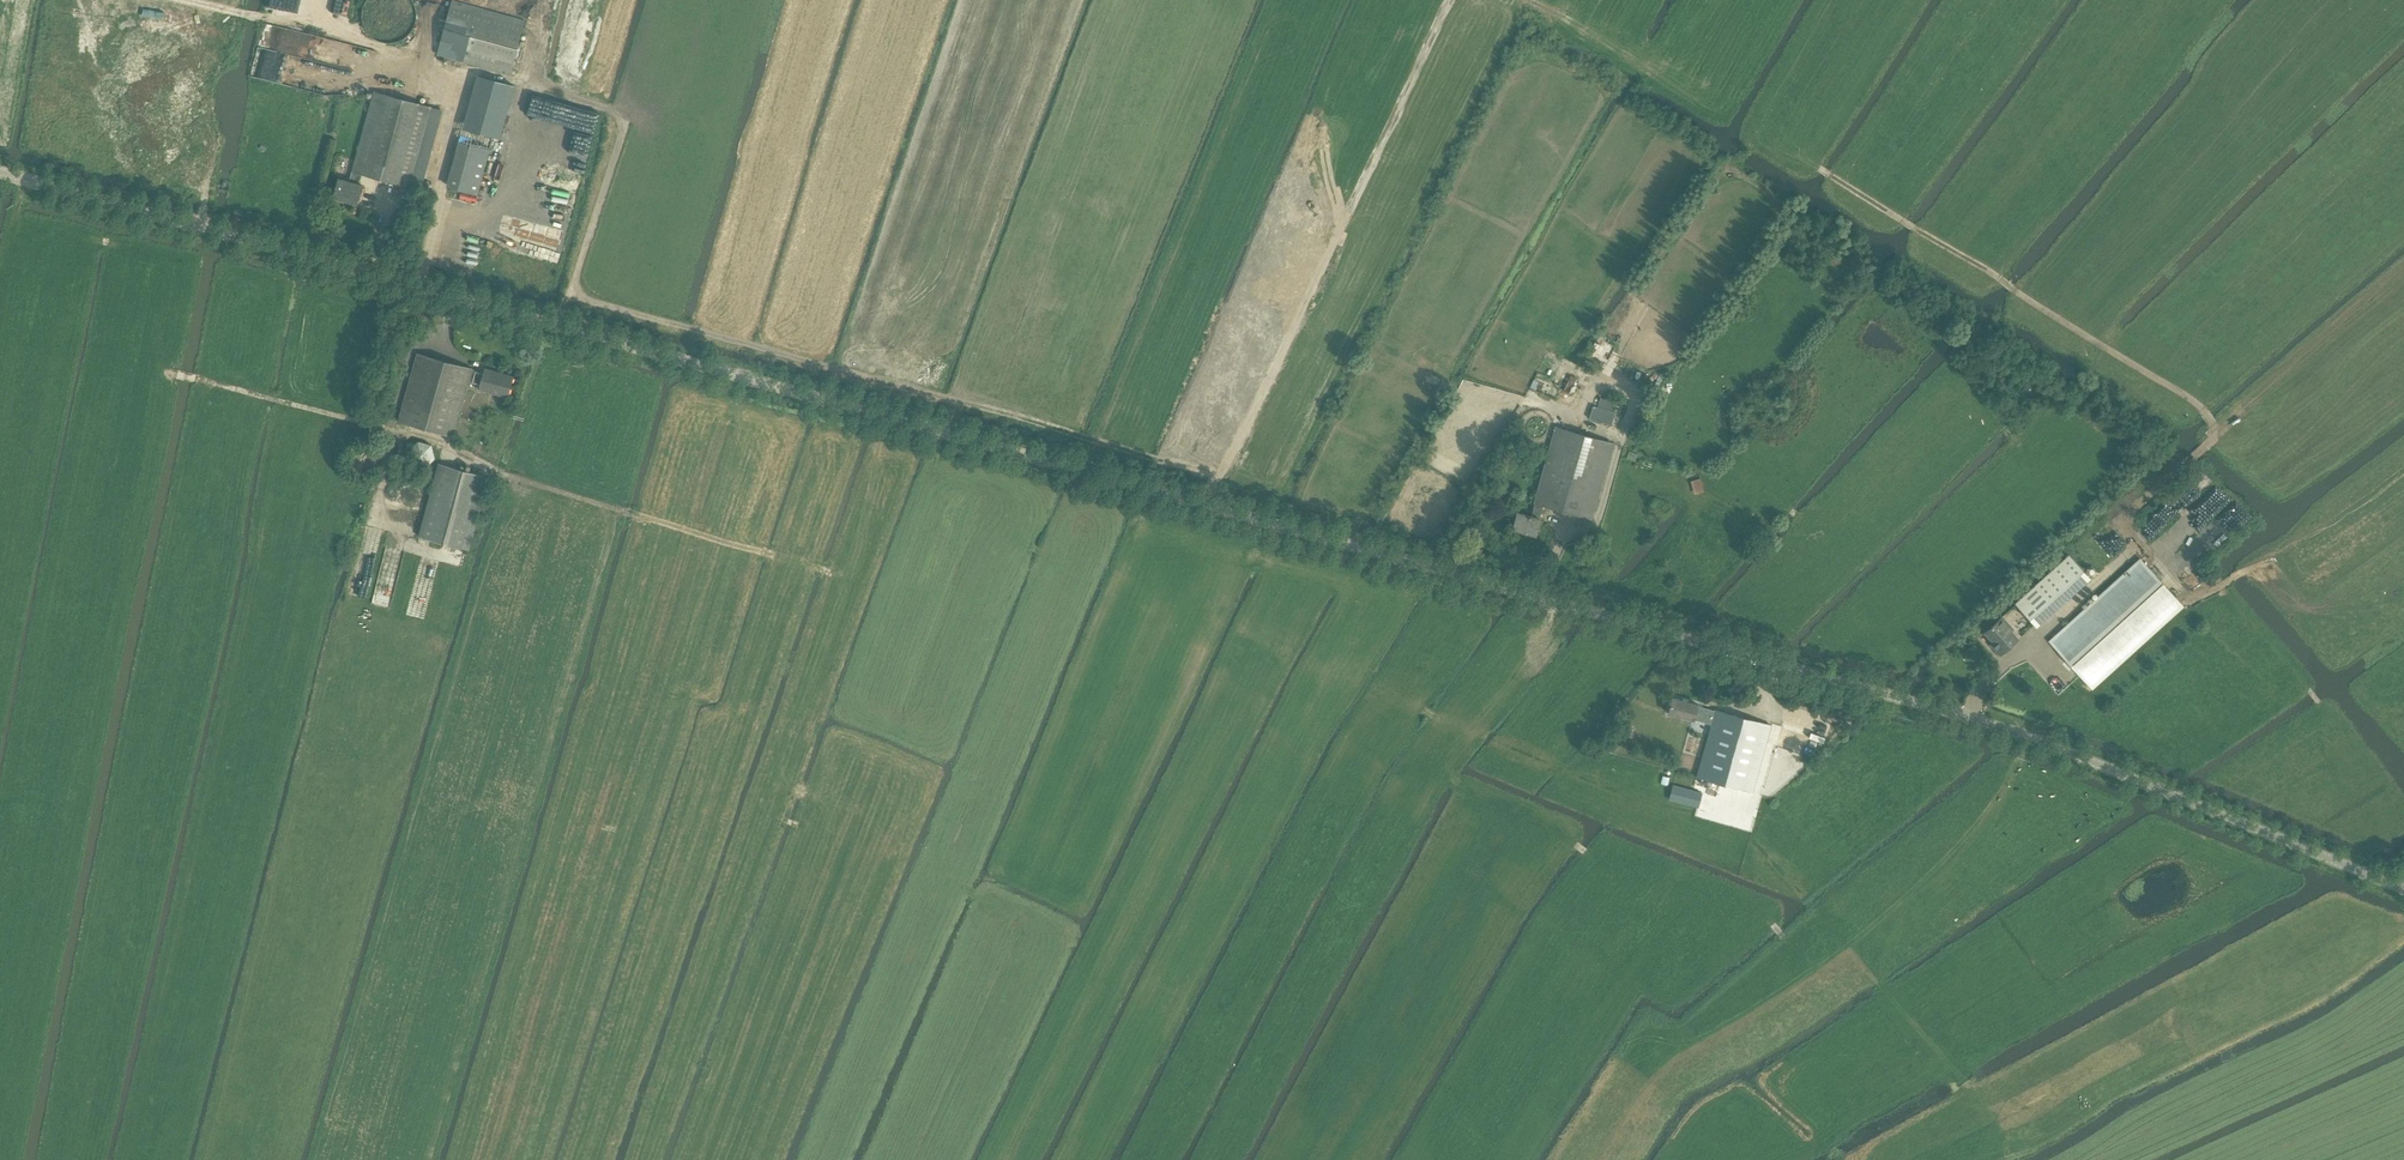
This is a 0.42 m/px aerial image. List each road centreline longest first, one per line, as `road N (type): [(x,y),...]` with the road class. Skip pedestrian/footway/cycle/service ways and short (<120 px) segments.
road 1 (unclassified): [(2403,890),(1974,720),(0,171)]

